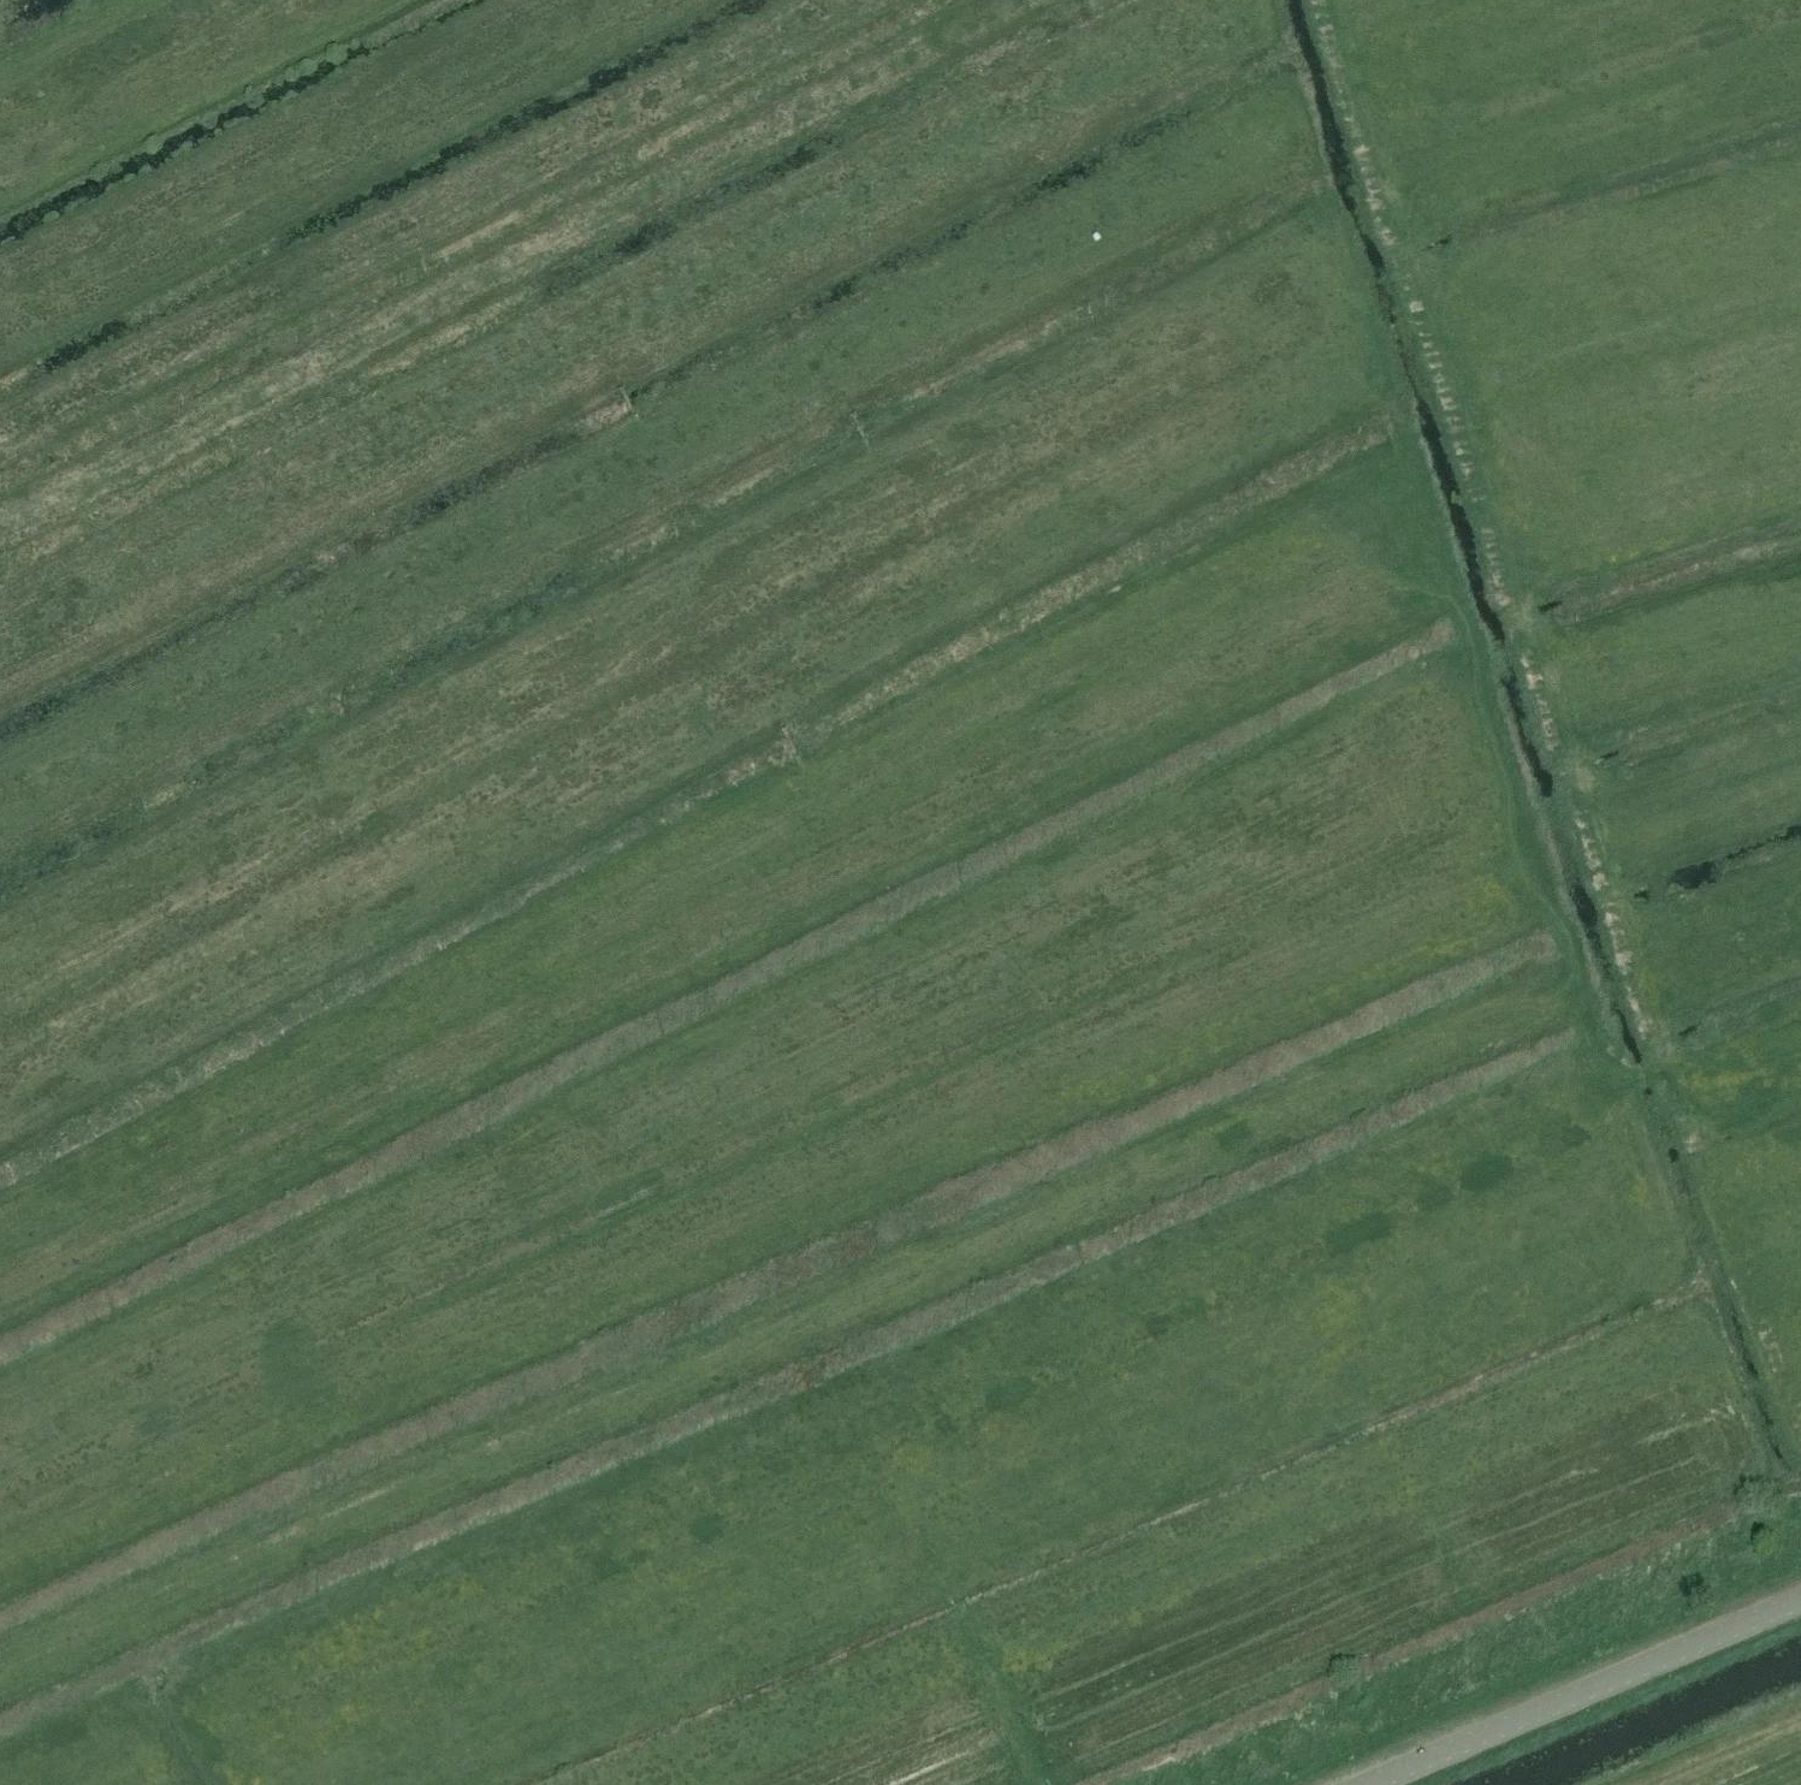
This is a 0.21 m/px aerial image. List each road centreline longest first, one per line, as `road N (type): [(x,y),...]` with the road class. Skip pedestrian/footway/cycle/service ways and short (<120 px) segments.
road 1 (unclassified): [(1366,1784),(1800,1604)]
road 2 (track): [(1039,1784),(976,1635)]

